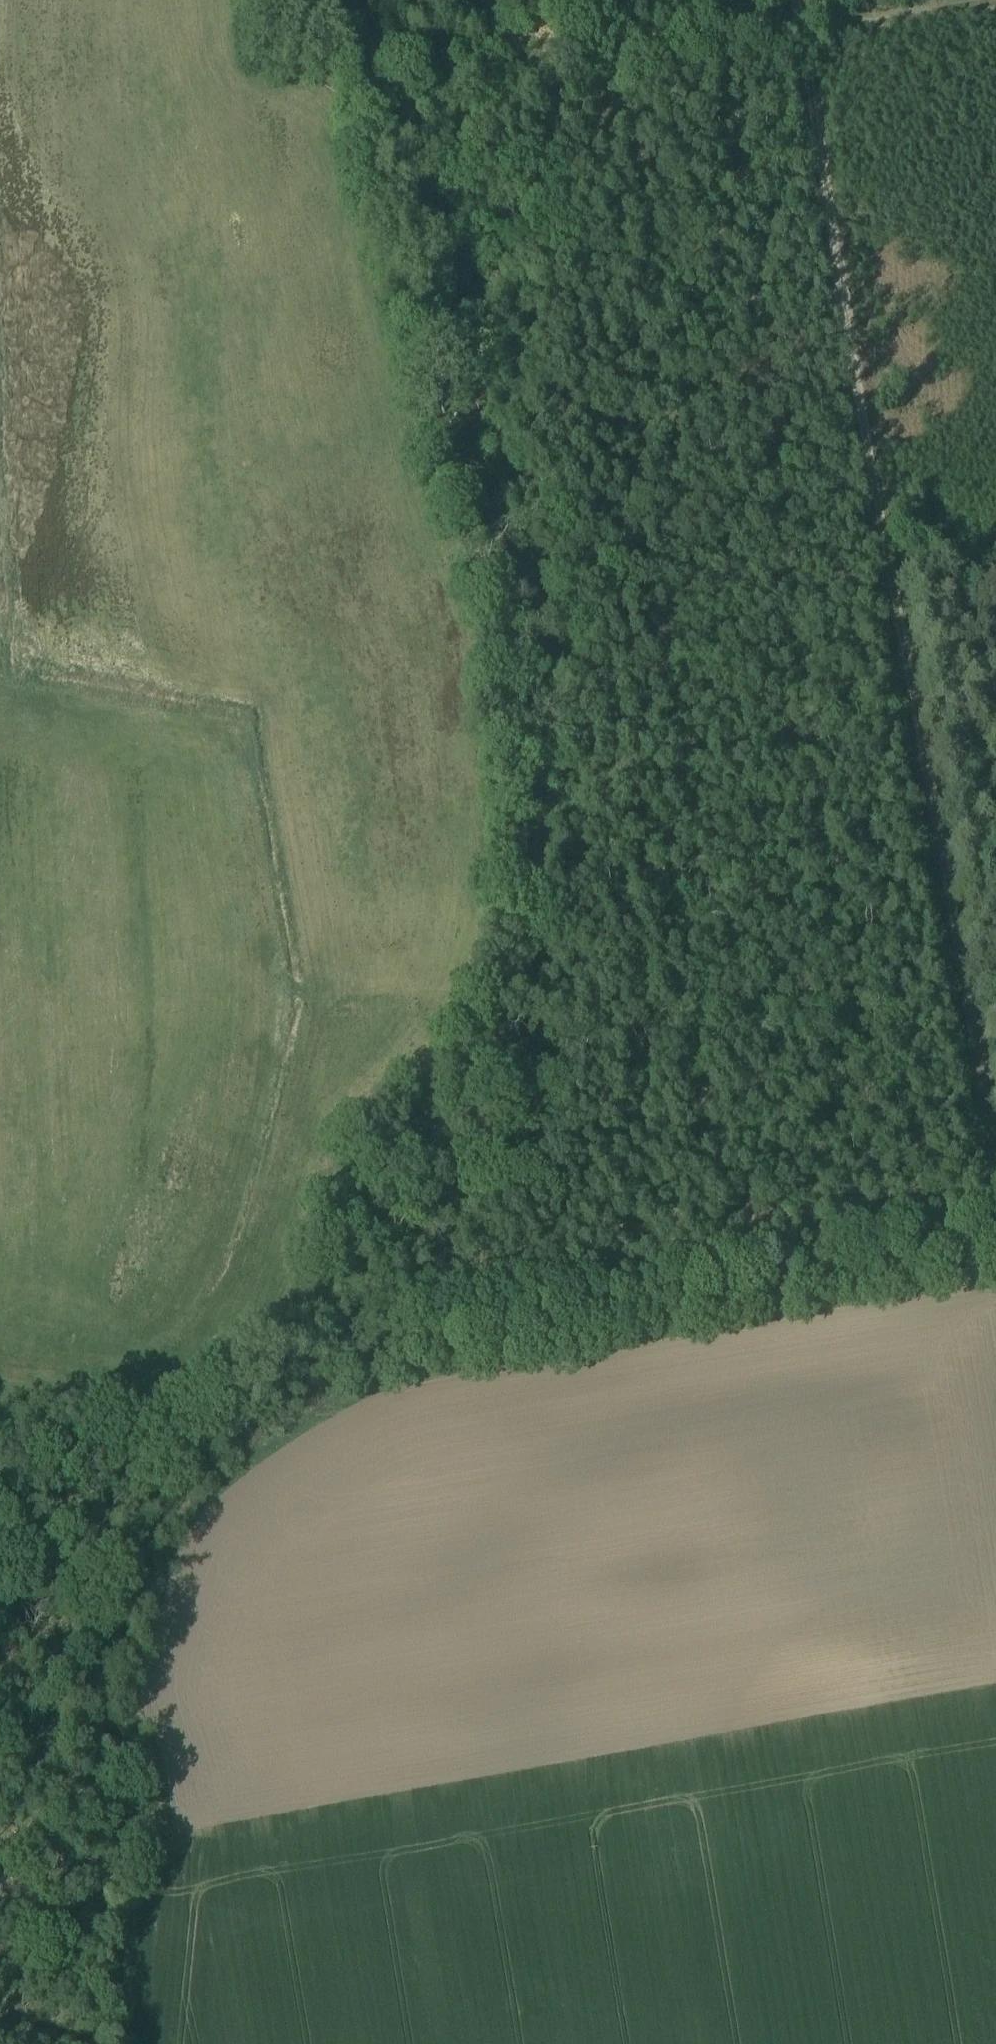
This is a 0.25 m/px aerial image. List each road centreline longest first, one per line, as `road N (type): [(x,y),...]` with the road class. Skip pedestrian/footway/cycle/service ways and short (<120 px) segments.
road 1 (track): [(995,1181),(799,28)]
road 2 (track): [(484,1349),(995,1257)]
road 3 (track): [(799,28),(537,73),(461,0)]
road 4 (track): [(958,0),(799,28)]

